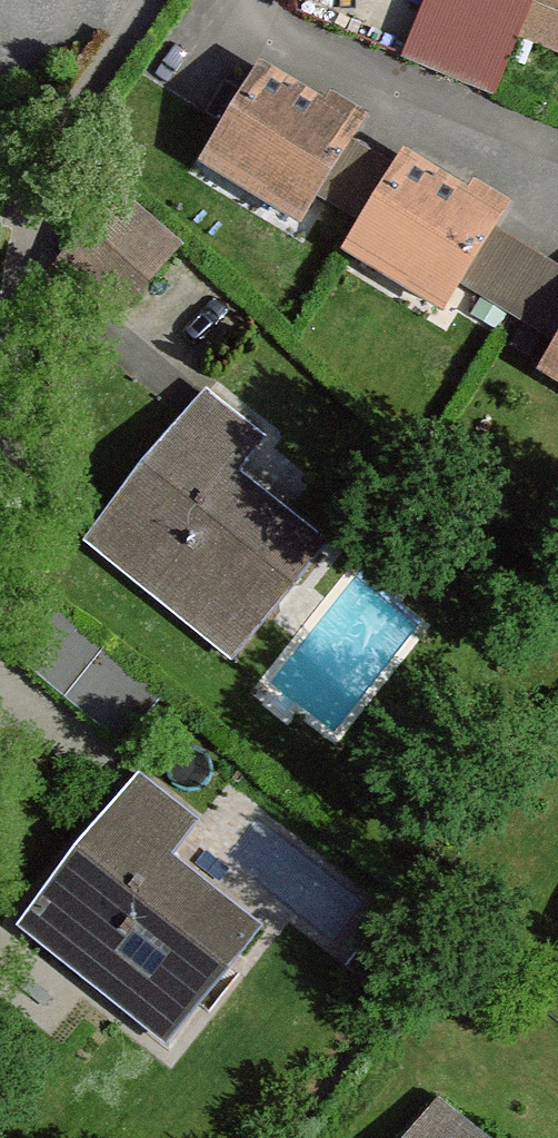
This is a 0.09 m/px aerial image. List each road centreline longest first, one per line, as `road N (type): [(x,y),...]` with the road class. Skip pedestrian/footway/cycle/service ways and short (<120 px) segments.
road 1 (residential): [(0,448),(29,269)]

